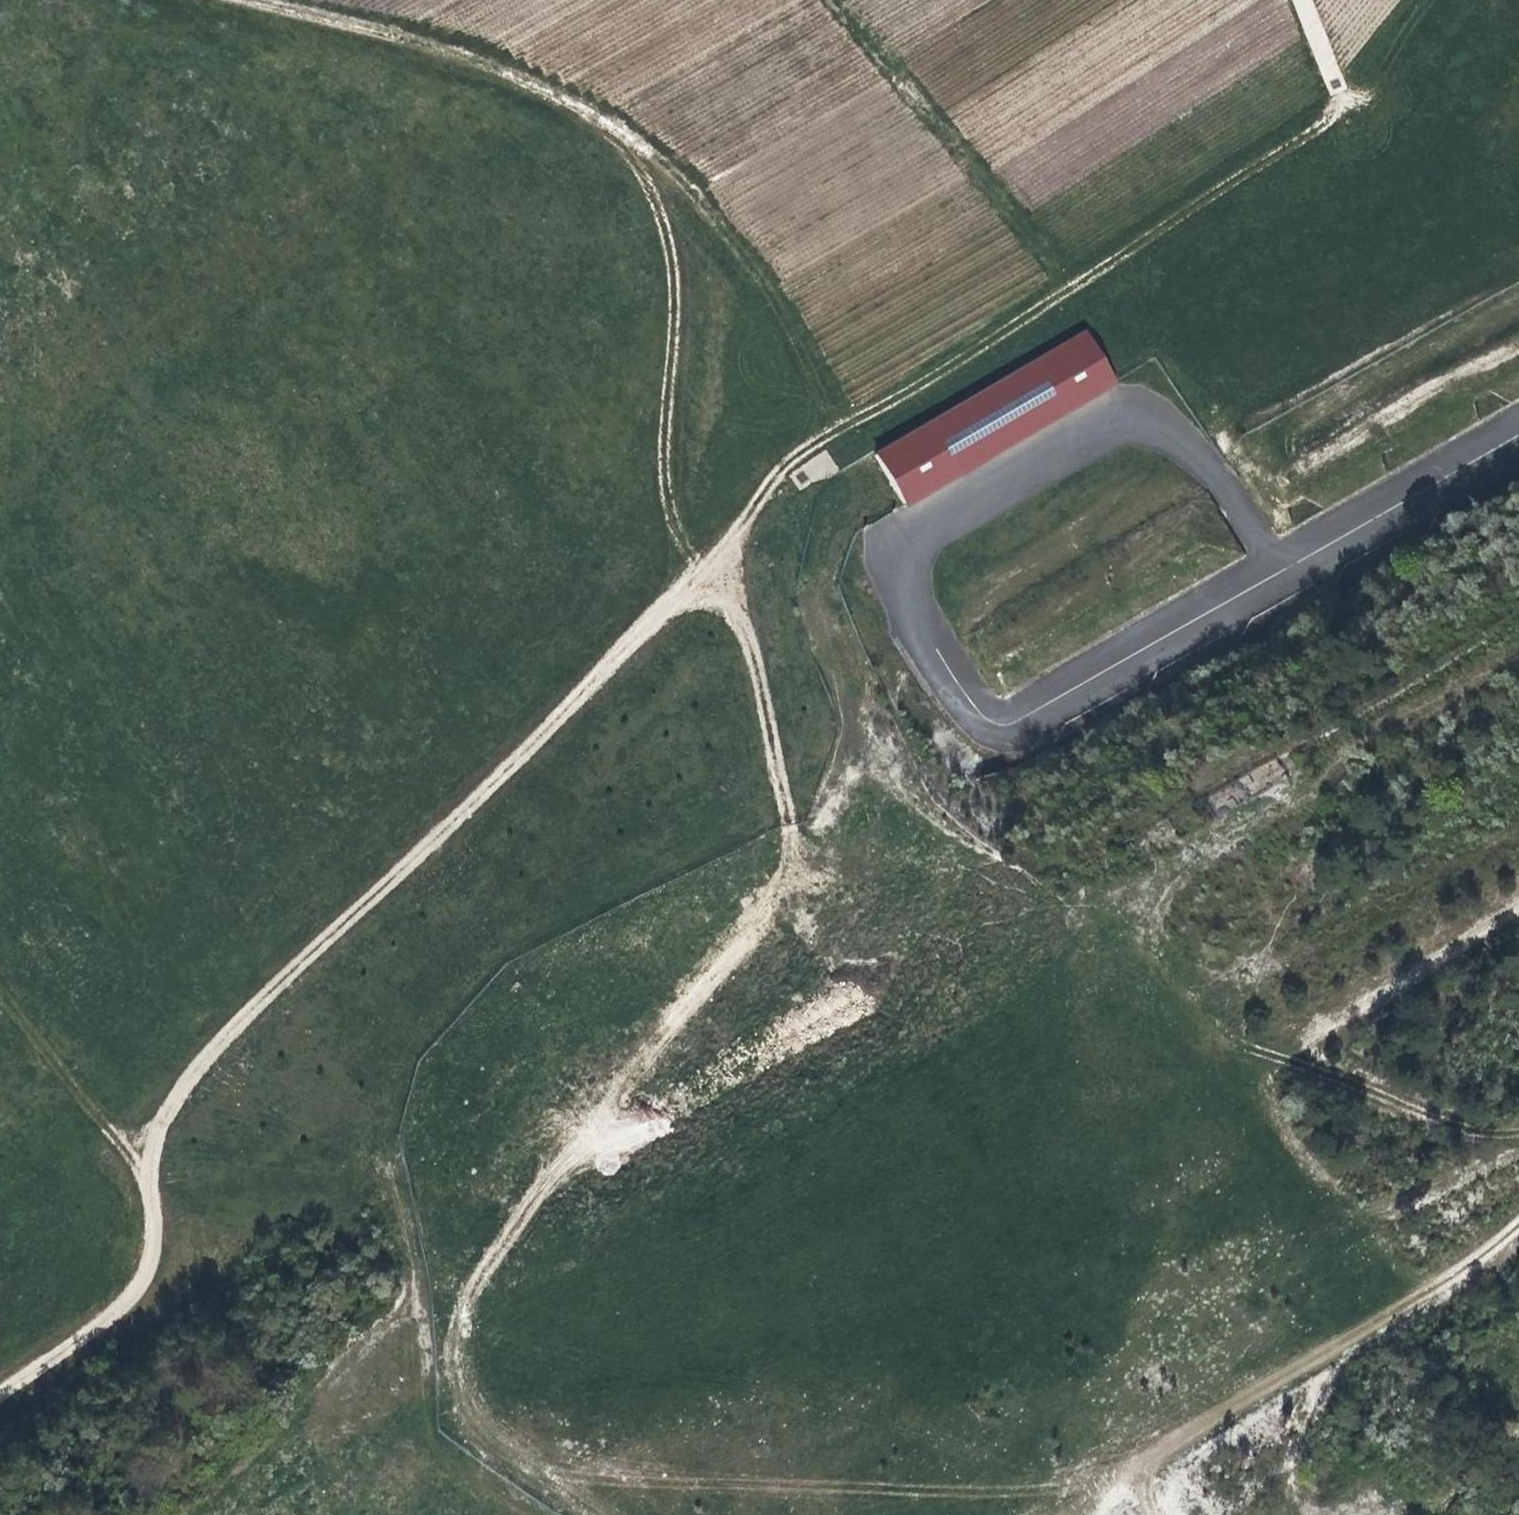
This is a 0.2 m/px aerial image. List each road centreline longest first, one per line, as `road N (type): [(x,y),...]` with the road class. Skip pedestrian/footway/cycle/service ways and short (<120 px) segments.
road 1 (track): [(284,0),(511,58),(641,134),(704,201),(760,296),(801,422),(923,636)]
road 2 (unclassified): [(923,636),(993,725),(1518,422)]

